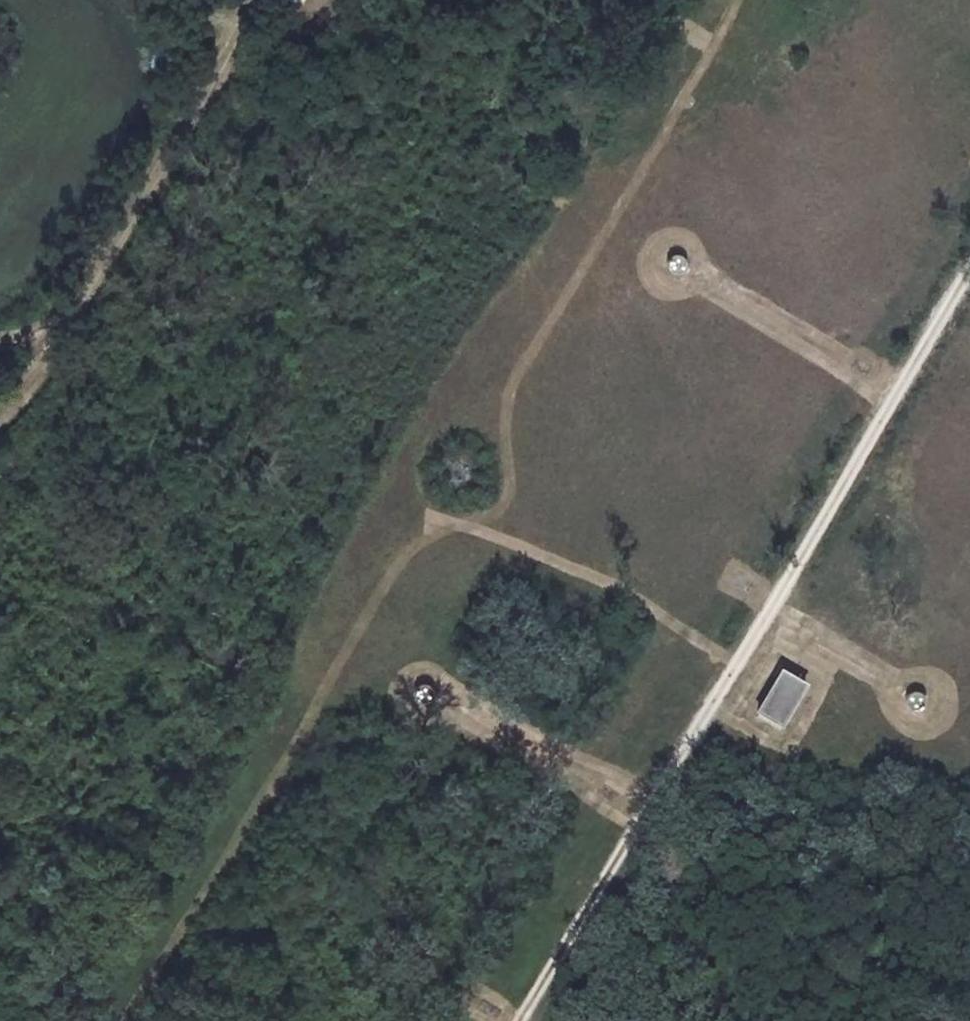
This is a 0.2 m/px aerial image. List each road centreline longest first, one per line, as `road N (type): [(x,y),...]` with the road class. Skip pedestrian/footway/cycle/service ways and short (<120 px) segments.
road 1 (track): [(504,1020),(822,532),(969,267)]
road 2 (track): [(260,0),(51,348),(0,398)]

